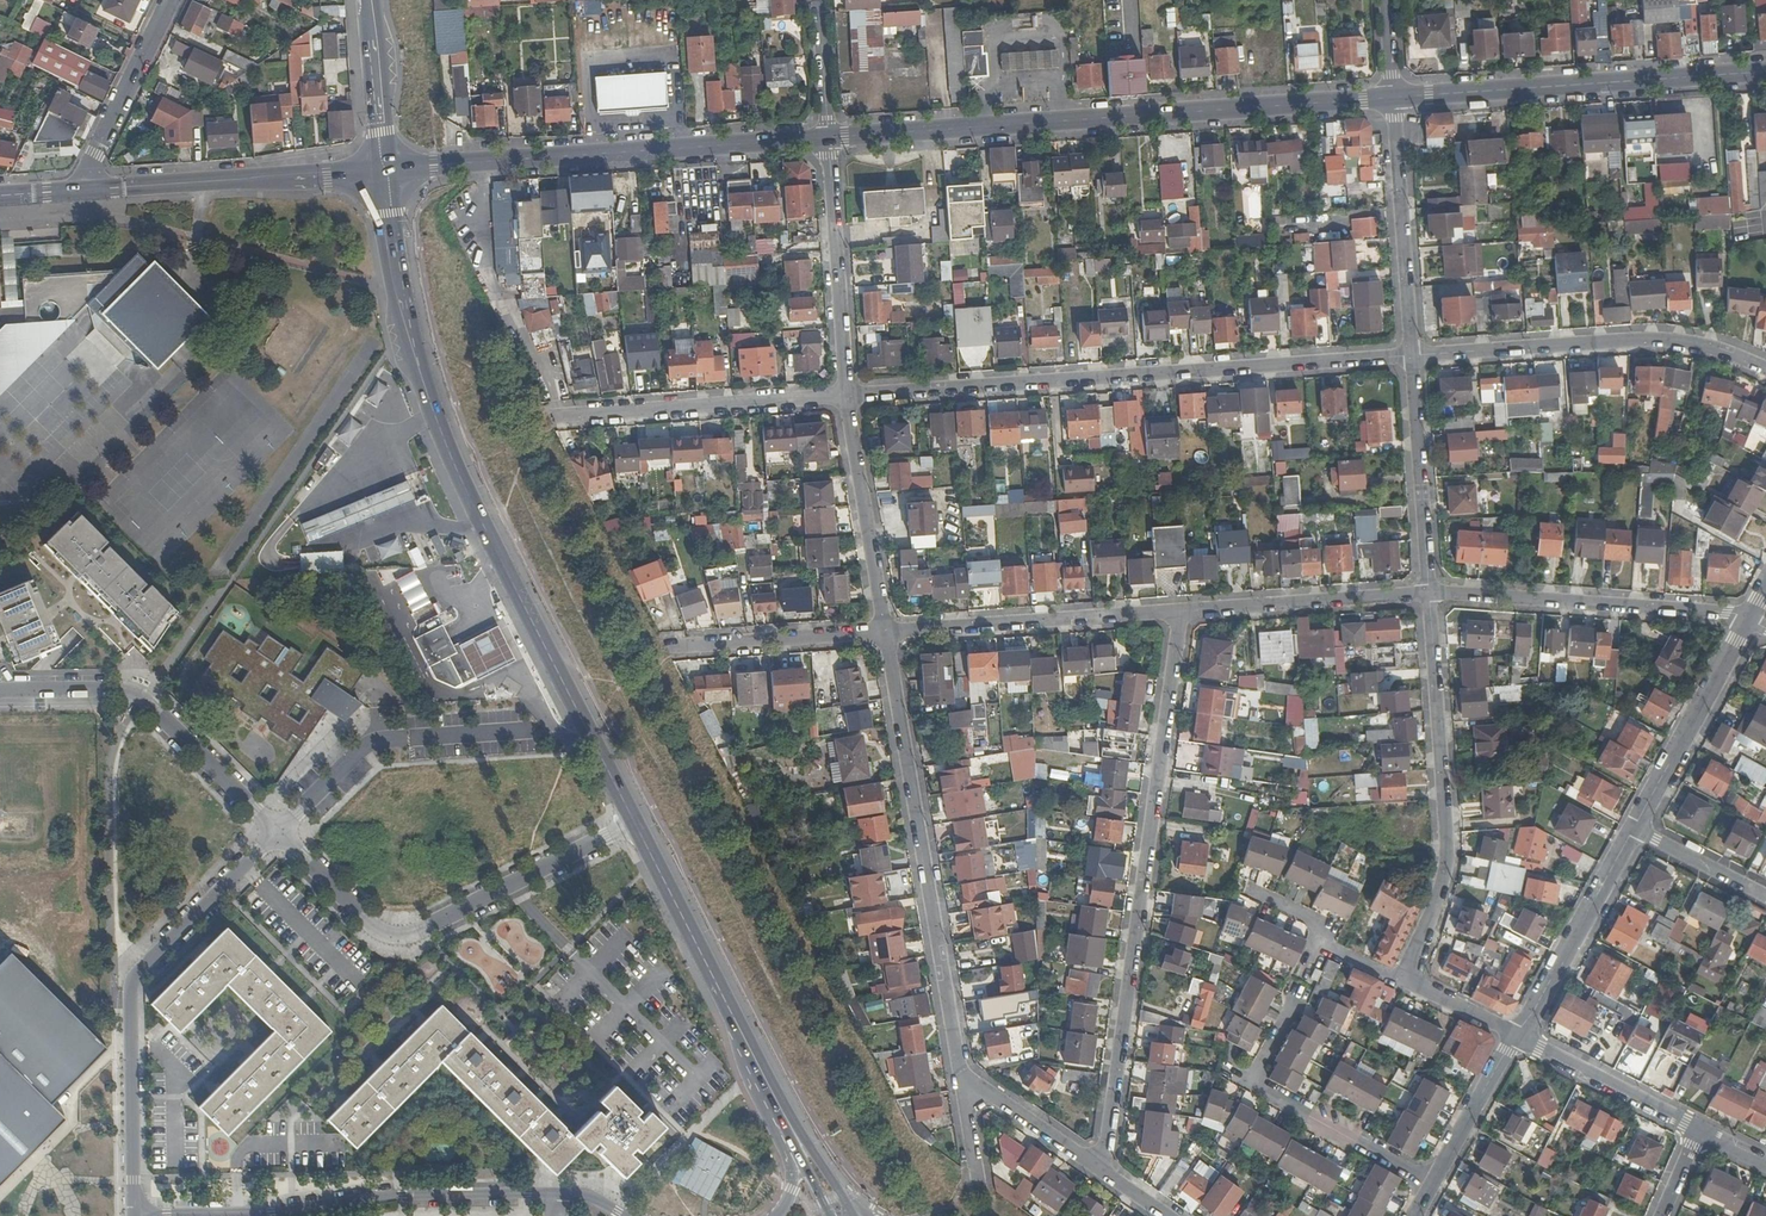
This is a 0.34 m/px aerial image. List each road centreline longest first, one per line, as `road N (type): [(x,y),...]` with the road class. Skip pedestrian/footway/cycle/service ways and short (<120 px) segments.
road 1 (primary): [(385,170),(397,289),(432,413),(637,821)]
road 2 (residential): [(1180,611),(1106,1176)]
road 3 (residential): [(848,395),(1414,356)]
road 4 (secondary): [(829,138),(1394,96)]
road 5 (residential): [(964,1078),(887,632)]
road 6 (secondary): [(385,170),(829,138)]
road 7 (unclassified): [(132,1215),(134,987),(280,836)]
road 8 (residential): [(280,836),(380,934),(409,938),(637,821)]
road 9 (unclassified): [(556,1193),(404,1194),(272,1212),(132,1215)]
road 10 (residential): [(1405,980),(1447,866),(1429,592)]
road 11 (secondary): [(1394,96),(1765,72)]
road 12 (residential): [(1414,356),(1646,341),(1765,368)]
road 13 (residential): [(0,689),(140,694),(280,836)]
road 14 (residential): [(1749,619),(1429,592)]
road 15 (secondary): [(79,188),(385,170)]
road 16 (residential): [(548,420),(848,395)]
road 17 (residential): [(887,632),(1180,611)]
road 18 (unclassified): [(280,836),(371,743),(531,730)]
road 19 (residential): [(1414,356),(1394,96)]
road 20 (residential): [(848,395),(829,138)]
road 21 (residential): [(1180,611),(1429,592)]
road 22 (residential): [(887,632),(848,395)]
road 23 (residential): [(1634,829),(1749,619)]
road 24 (residential): [(1519,1038),(1634,829)]
road 25 (residential): [(1429,592),(1414,356)]
road 26 (primary): [(637,821),(736,1017)]
road 27 (primary): [(846,1198),(736,1017)]
road 28 (residential): [(1434,1183),(1249,1082)]
road 29 (residential): [(171,0),(79,188)]
road 30 (residential): [(1519,1038),(1699,1131)]
road 31 (residential): [(686,644),(887,632)]
road 32 (primary): [(739,1037),(833,1215)]
road 33 (primary): [(739,1037),(741,1060),(792,1165),(794,1188),(776,1215)]
road 34 (residential): [(964,1078),(1106,1176)]
road 35 (primary): [(370,0),(385,170)]
road 36 (residential): [(1434,1183),(1519,1038)]
road 37 (residential): [(1249,1082),(1320,945)]
road 38 (residential): [(1765,896),(1634,829)]
road 39 (residential): [(829,138),(819,0)]
road 40 (residential): [(1519,1038),(1405,980)]

